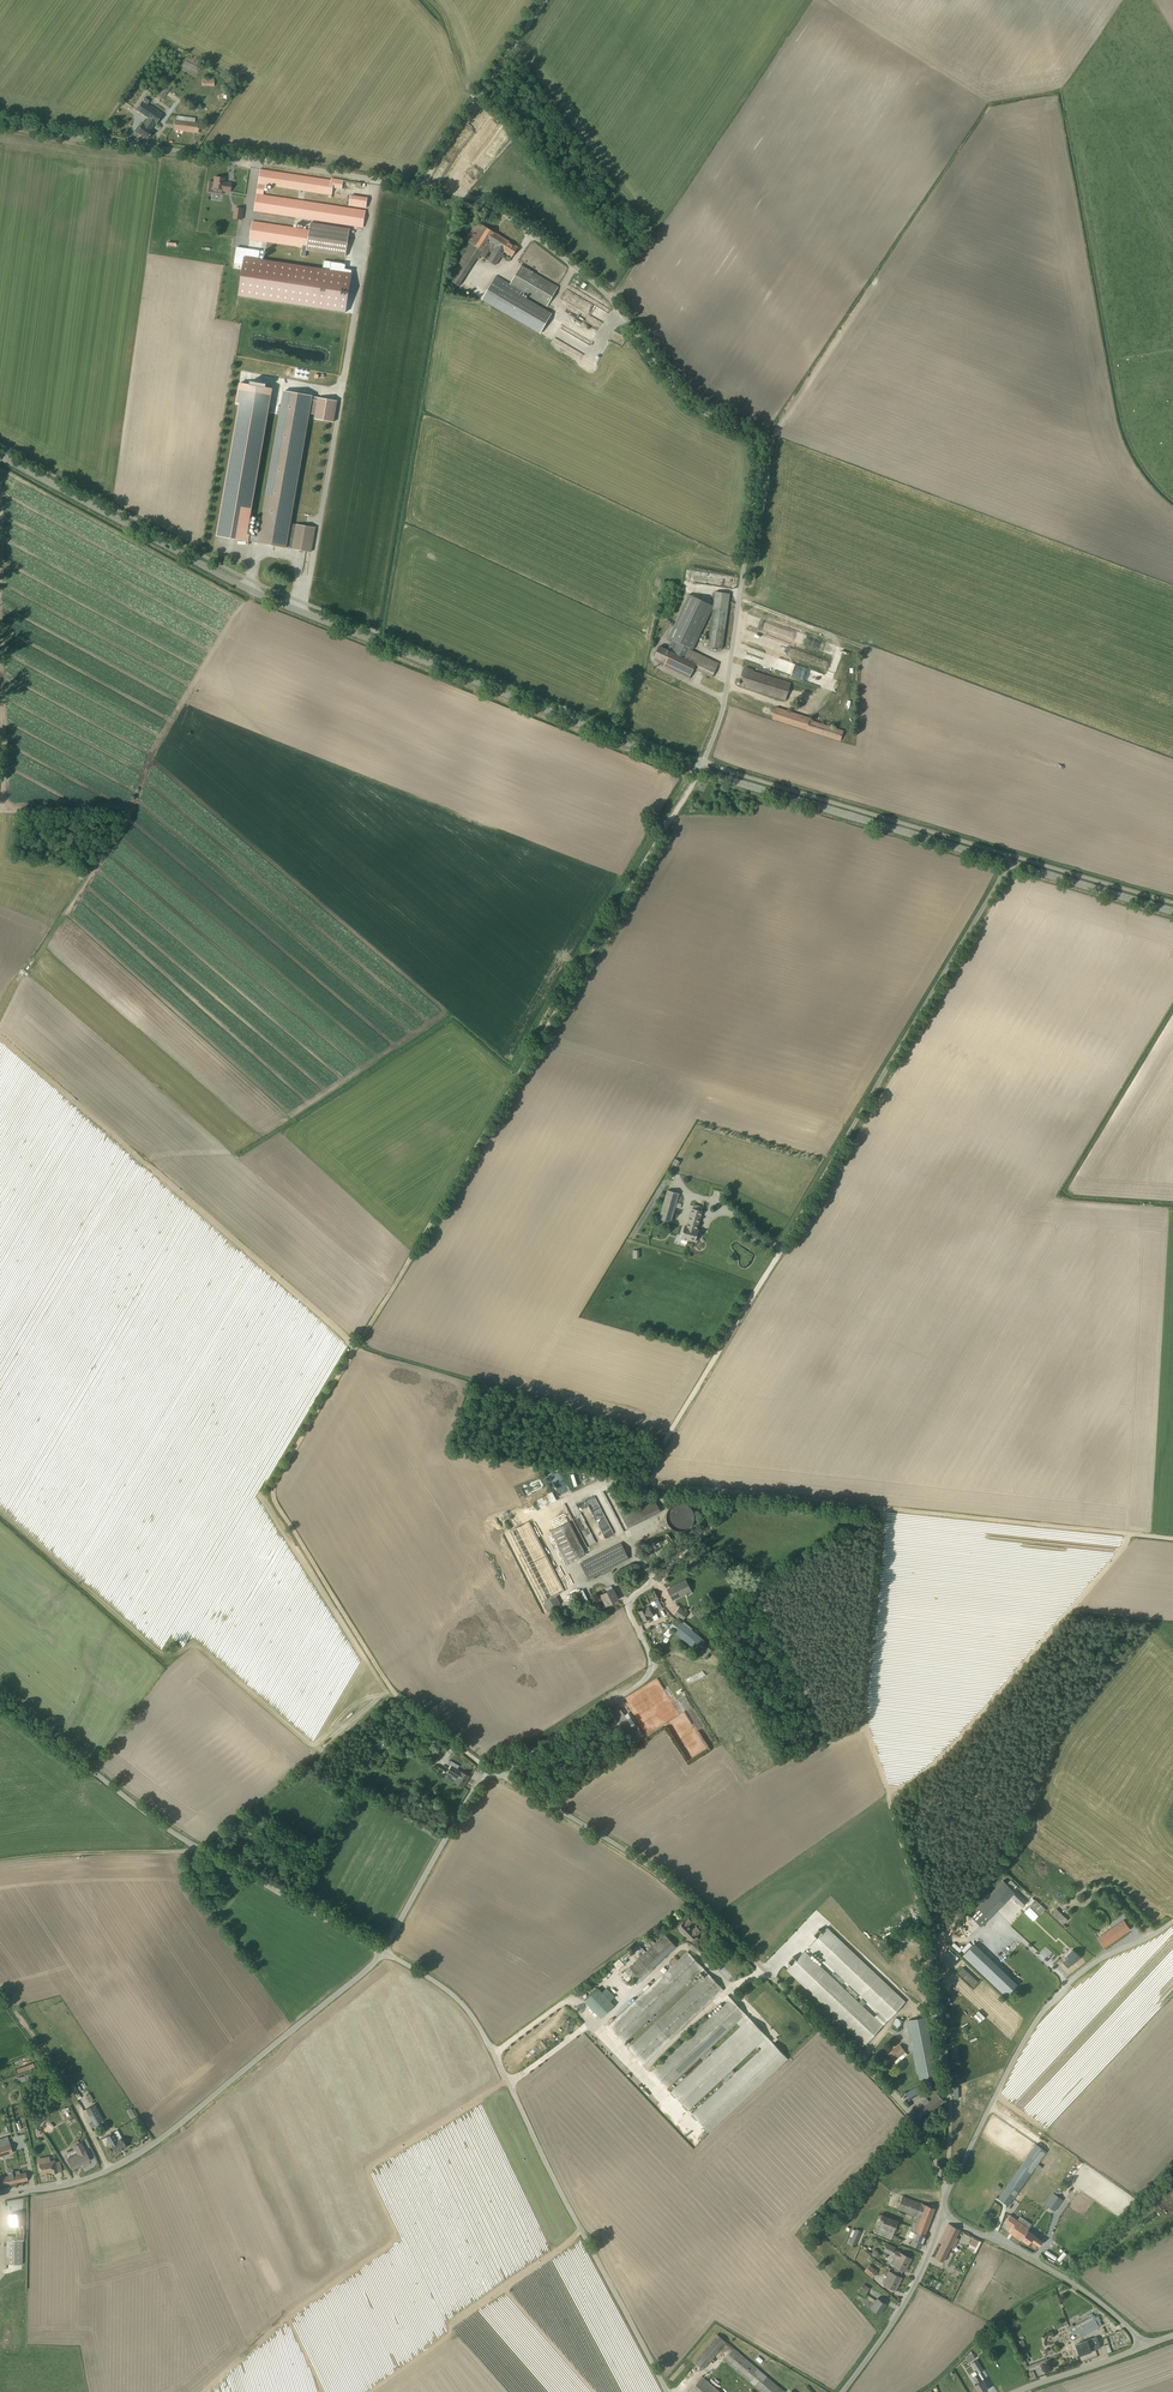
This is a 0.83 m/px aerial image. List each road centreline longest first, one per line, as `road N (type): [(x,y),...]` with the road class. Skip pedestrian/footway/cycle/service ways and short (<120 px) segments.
road 1 (track): [(698,770),(486,1114),(273,1487),(344,1614),(401,1694),(493,1774)]
road 2 (unclassified): [(698,770),(728,686),(759,442),(692,405),(580,270),(496,209),(450,192),(0,122)]
road 3 (tertiary): [(698,770),(226,576),(0,456)]
road 4 (track): [(876,1509),(866,1725),(934,1953),(945,2026),(946,2190)]
road 5 (track): [(1172,1539),(639,1485),(718,1353)]
road 6 (unclassified): [(493,1774),(659,1873),(738,1943),(909,2110),(946,2190)]
road 7 (unclassified): [(718,1353),(1009,863)]
road 8 (unclassified): [(383,1951),(436,1982),(474,2018),(667,2391)]
road 9 (unclassified): [(0,2197),(70,2185),(136,2156),(383,1951)]
road 10 (unclassified): [(0,1696),(159,1822),(383,1951)]
road 11 (unclassified): [(493,1774),(647,1678),(652,1667),(632,1599),(736,1494)]
road 12 (unclassified): [(946,2190),(1043,2012),(1084,1970),(1172,1921)]
road 13 (track): [(609,298),(807,0)]
road 14 (tertiary): [(1009,863),(698,770)]
road 15 (track): [(2,808),(121,813),(30,970)]
road 16 (track): [(401,1694),(218,1834),(194,1844)]
road 17 (track): [(652,1667),(668,1654),(741,1666),(797,1693),(826,1739),(866,1725)]
road 18 (unclassified): [(944,2215),(1059,2275),(1144,2346)]
road 19 (track): [(422,186),(544,0)]
road 20 (unclassified): [(383,1951),(470,1796),(493,1774)]
road 21 (track): [(0,1997),(107,2172)]
road 22 (unclassified): [(843,2391),(905,2304),(944,2215)]
road 23 (track): [(0,1860),(194,1844)]
road 24 (tertiary): [(1172,911),(1009,863)]
road 25 (unclassified): [(1144,2346),(1017,2391)]

